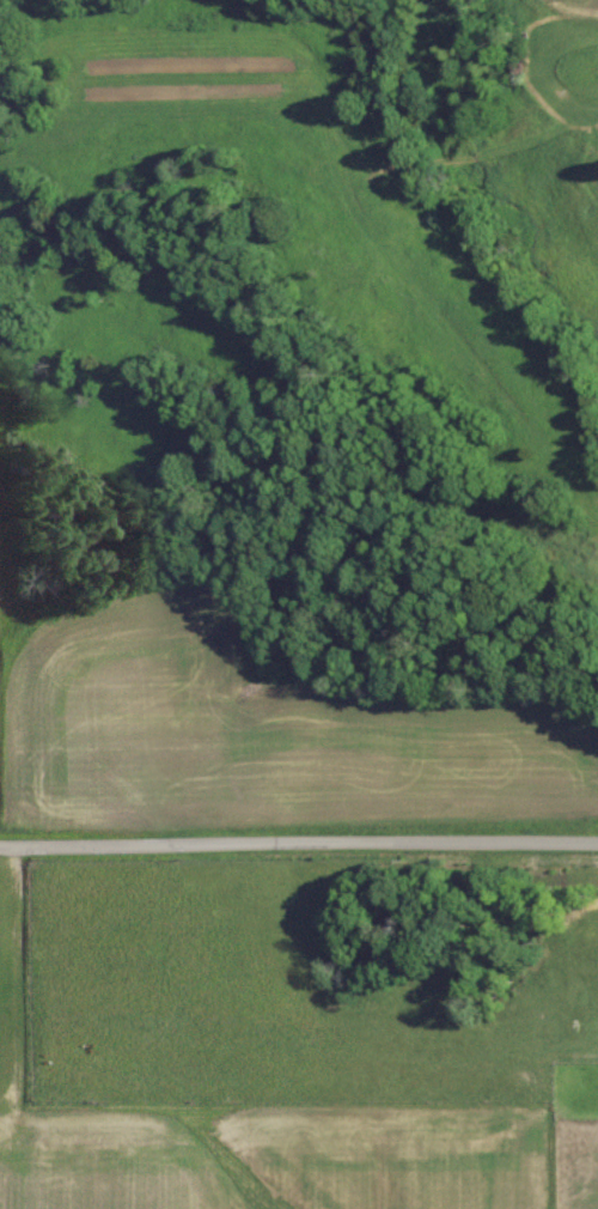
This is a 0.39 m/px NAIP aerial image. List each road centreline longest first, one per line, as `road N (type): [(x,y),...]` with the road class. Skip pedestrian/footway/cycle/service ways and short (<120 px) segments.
road 1 (residential): [(0,855),(597,850)]

